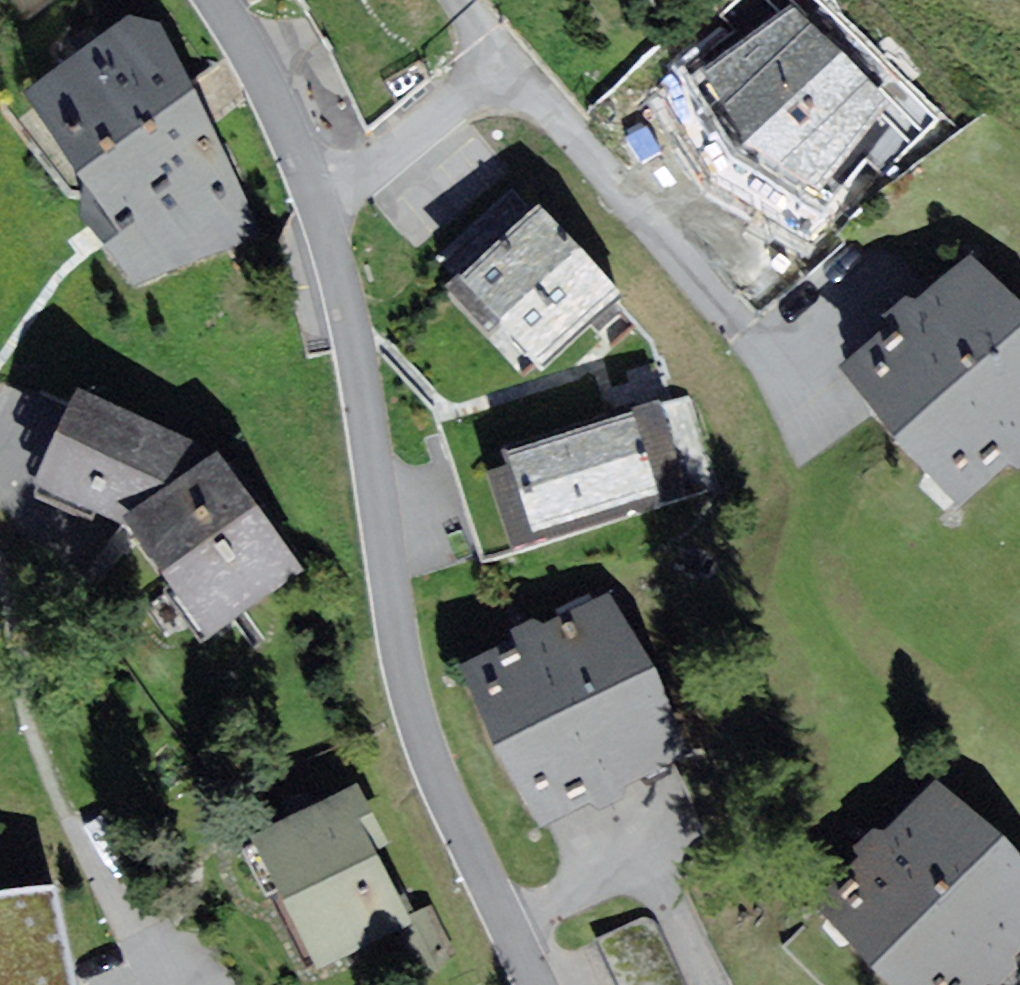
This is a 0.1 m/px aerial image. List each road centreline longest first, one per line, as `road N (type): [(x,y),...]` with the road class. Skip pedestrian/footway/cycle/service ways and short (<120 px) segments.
road 1 (residential): [(216,0),(279,116),(333,249),(421,744),(536,984)]

